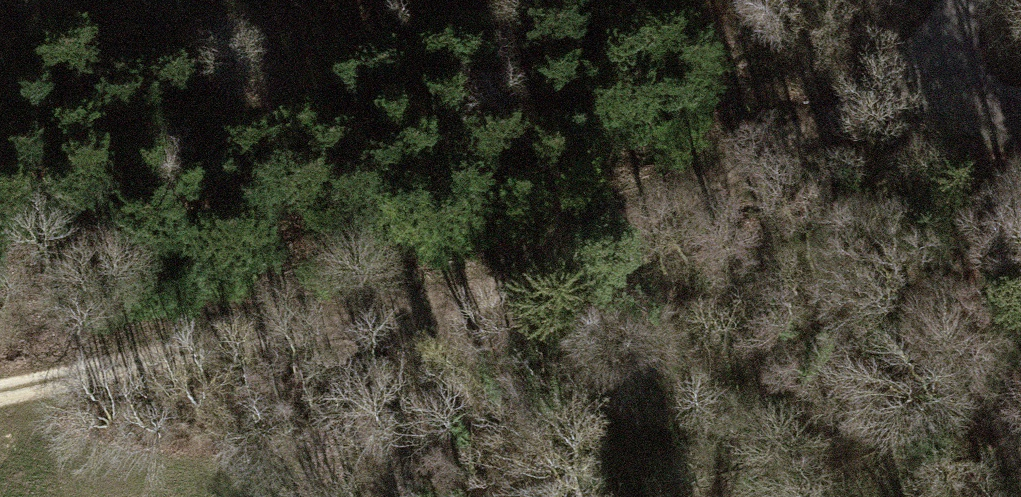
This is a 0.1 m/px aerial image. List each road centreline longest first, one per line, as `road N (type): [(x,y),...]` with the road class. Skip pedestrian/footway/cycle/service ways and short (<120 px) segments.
road 1 (track): [(0,397),(455,308),(516,289)]
road 2 (track): [(516,289),(950,57)]
road 3 (track): [(516,289),(400,496)]
road 4 (unclassified): [(1020,108),(1000,108),(957,79),(951,37),(970,0)]

